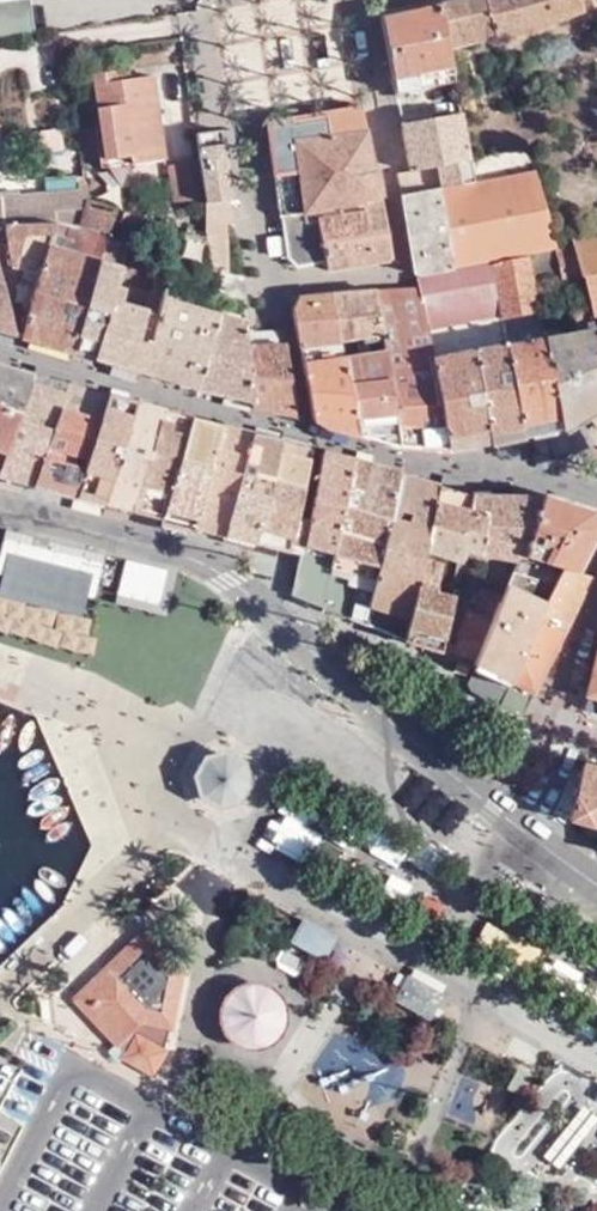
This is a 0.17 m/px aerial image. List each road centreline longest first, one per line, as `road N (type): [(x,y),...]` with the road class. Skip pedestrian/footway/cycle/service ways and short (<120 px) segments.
road 1 (residential): [(493,806),(596,881)]

